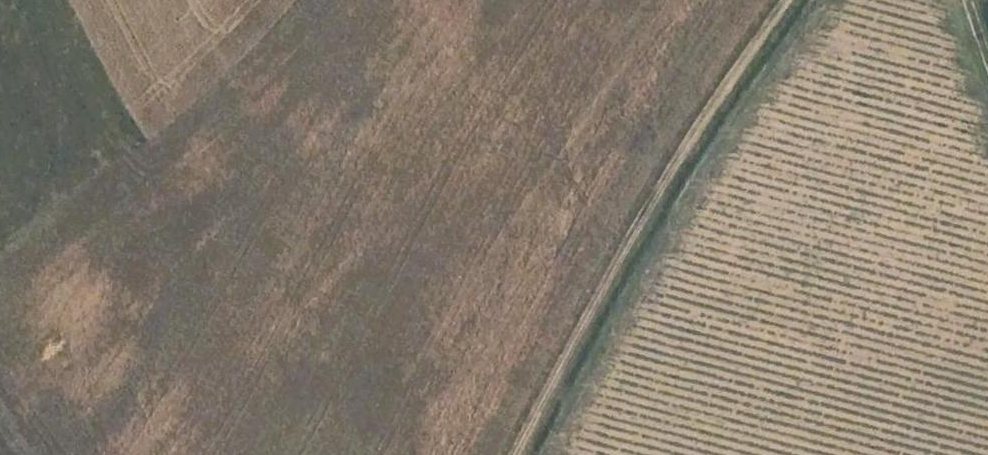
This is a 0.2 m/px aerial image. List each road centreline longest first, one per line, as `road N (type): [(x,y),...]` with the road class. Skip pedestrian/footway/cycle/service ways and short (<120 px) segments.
road 1 (track): [(507,454),(629,228),(724,76),(785,0)]

